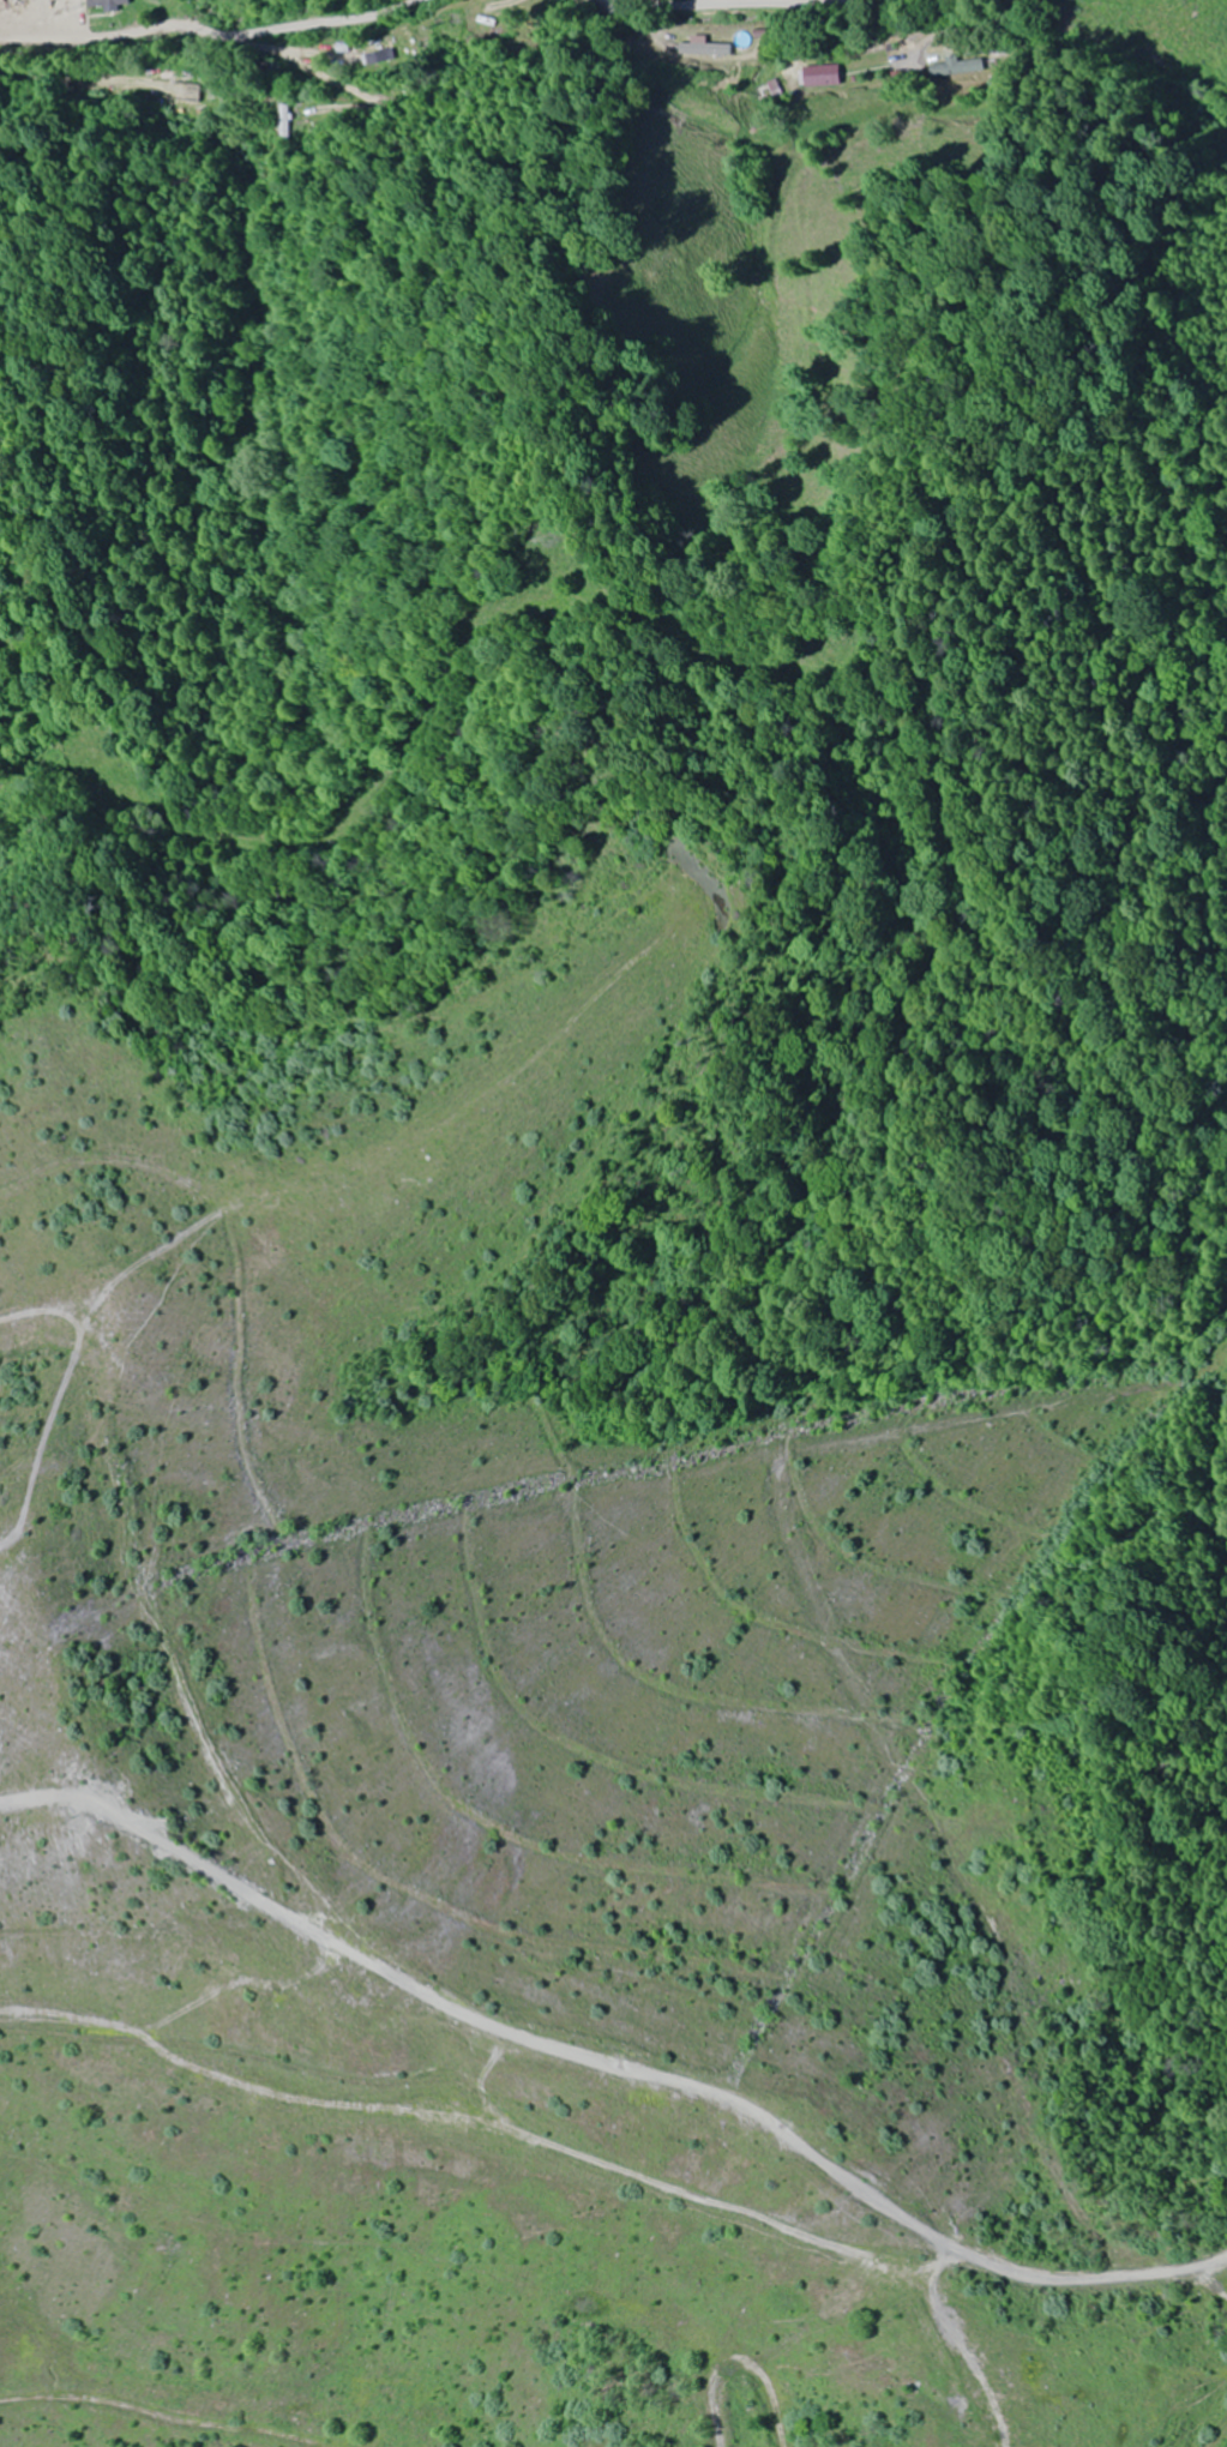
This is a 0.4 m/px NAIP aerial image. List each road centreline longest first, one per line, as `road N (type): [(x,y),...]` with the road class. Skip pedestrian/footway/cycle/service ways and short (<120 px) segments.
road 1 (residential): [(0,94),(100,85),(230,36),(271,37),(403,0)]
road 2 (residential): [(621,0),(670,12),(938,0)]

